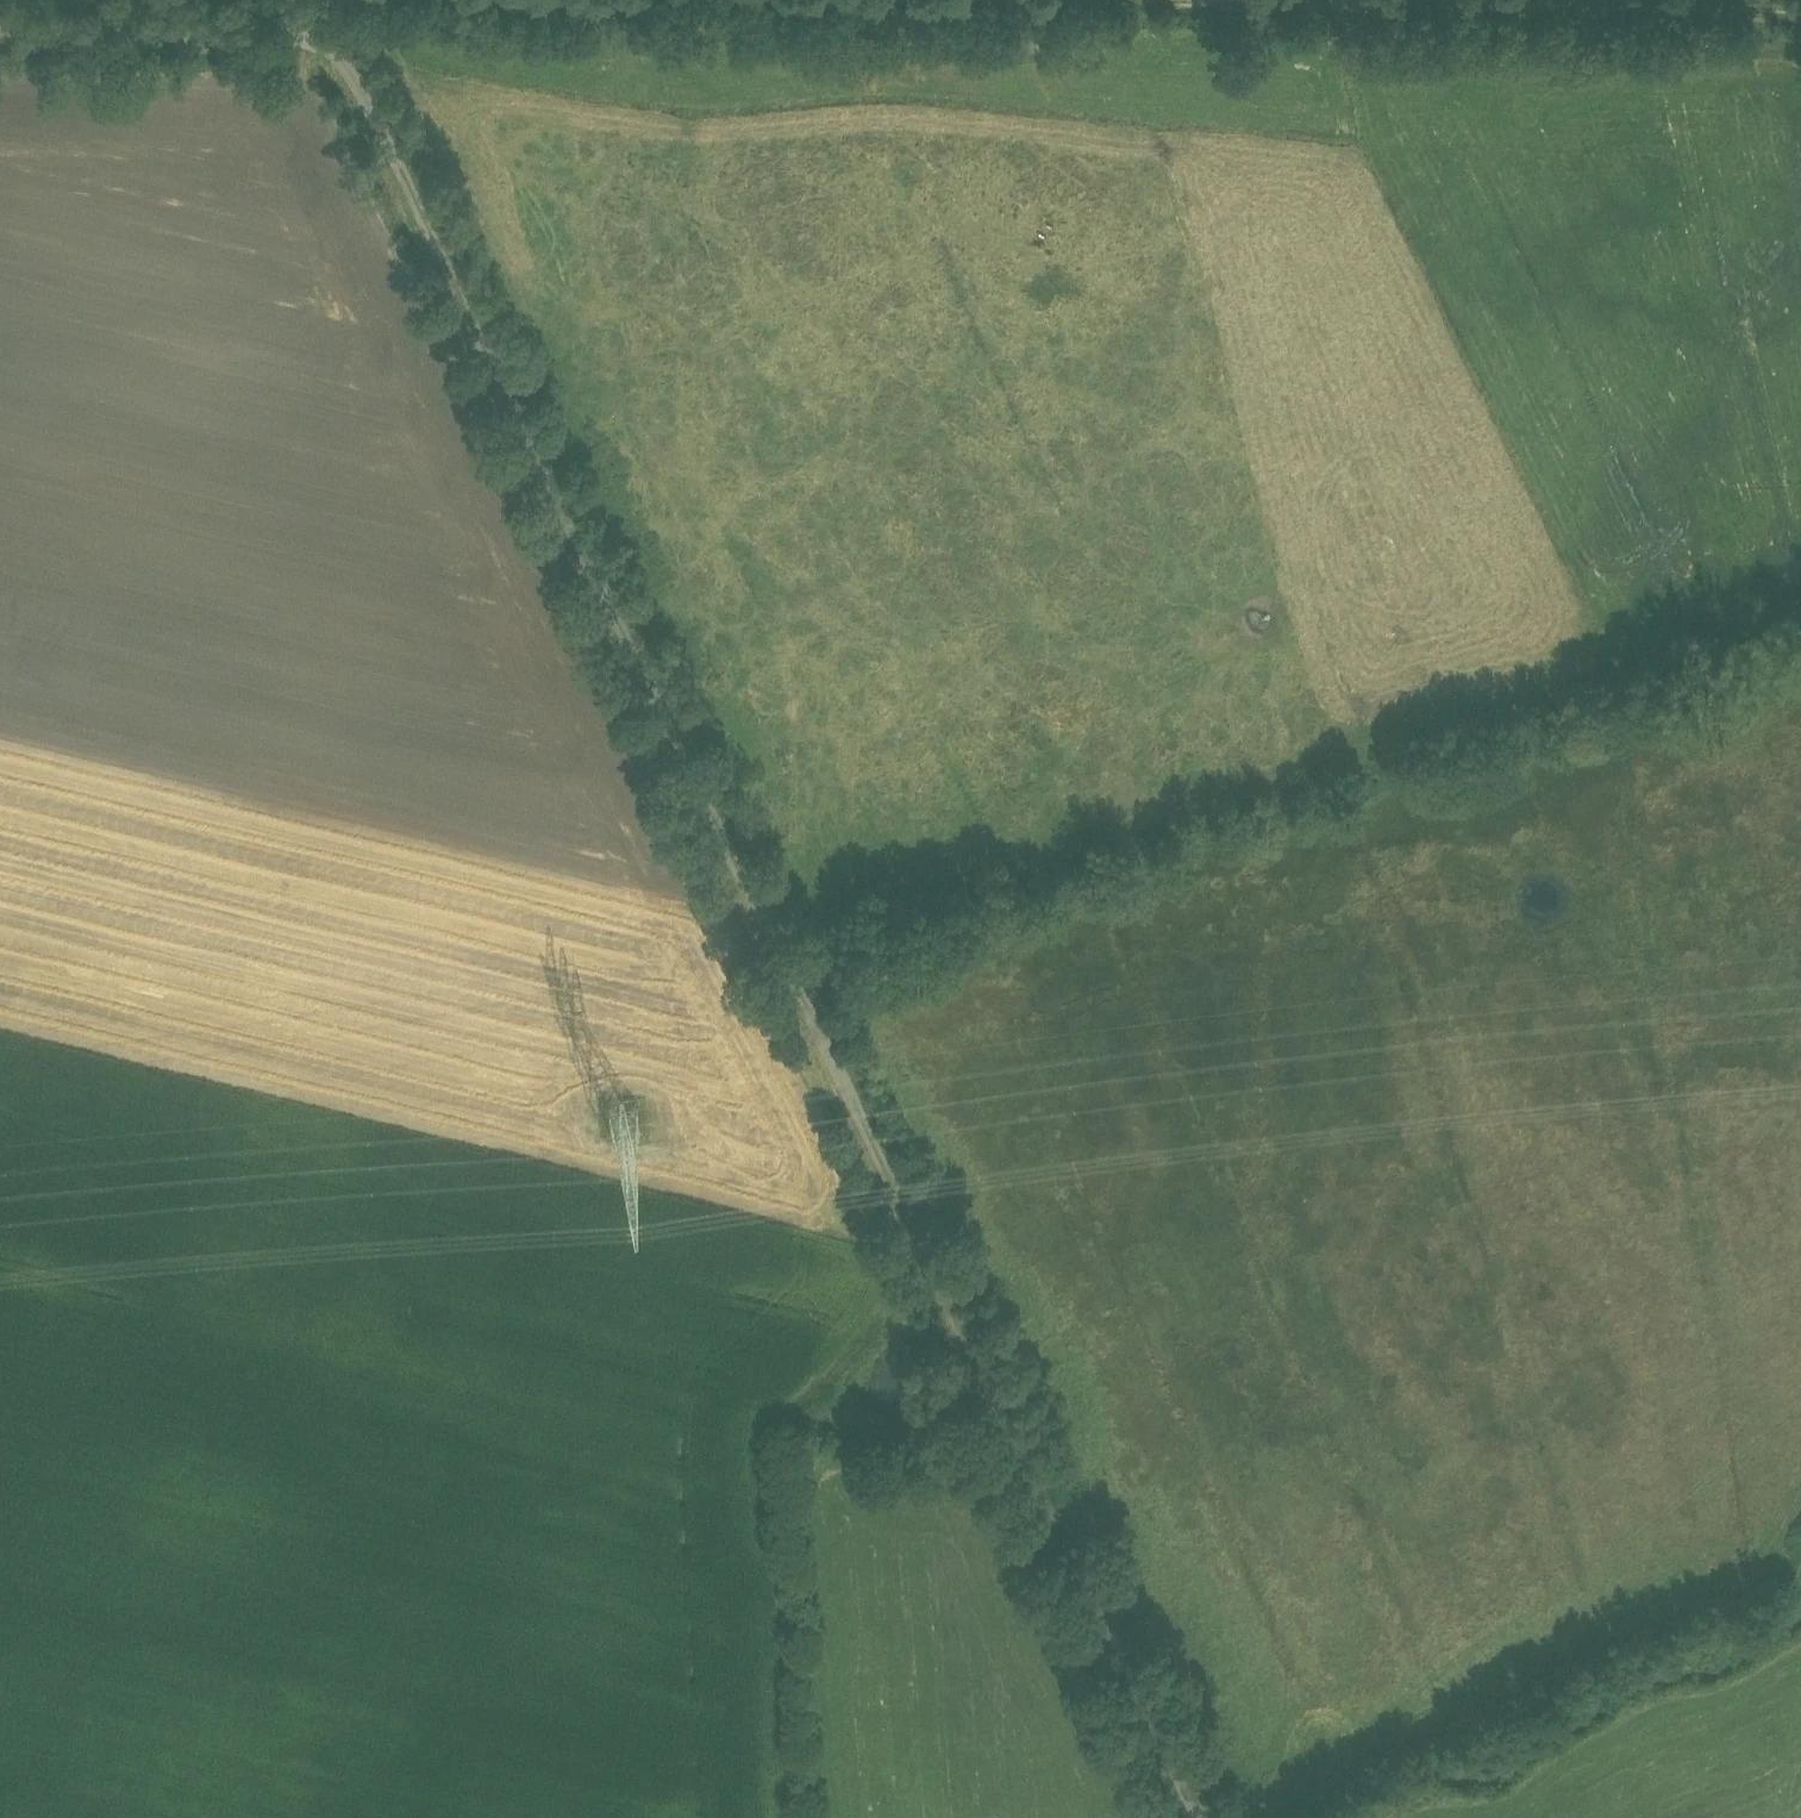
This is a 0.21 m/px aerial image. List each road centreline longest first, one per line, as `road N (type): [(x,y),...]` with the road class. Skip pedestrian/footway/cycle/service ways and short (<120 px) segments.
road 1 (track): [(1203,1817),(360,83),(330,48)]
road 2 (track): [(1800,24),(406,2),(330,48)]
road 3 (track): [(0,31),(294,38),(330,48)]

